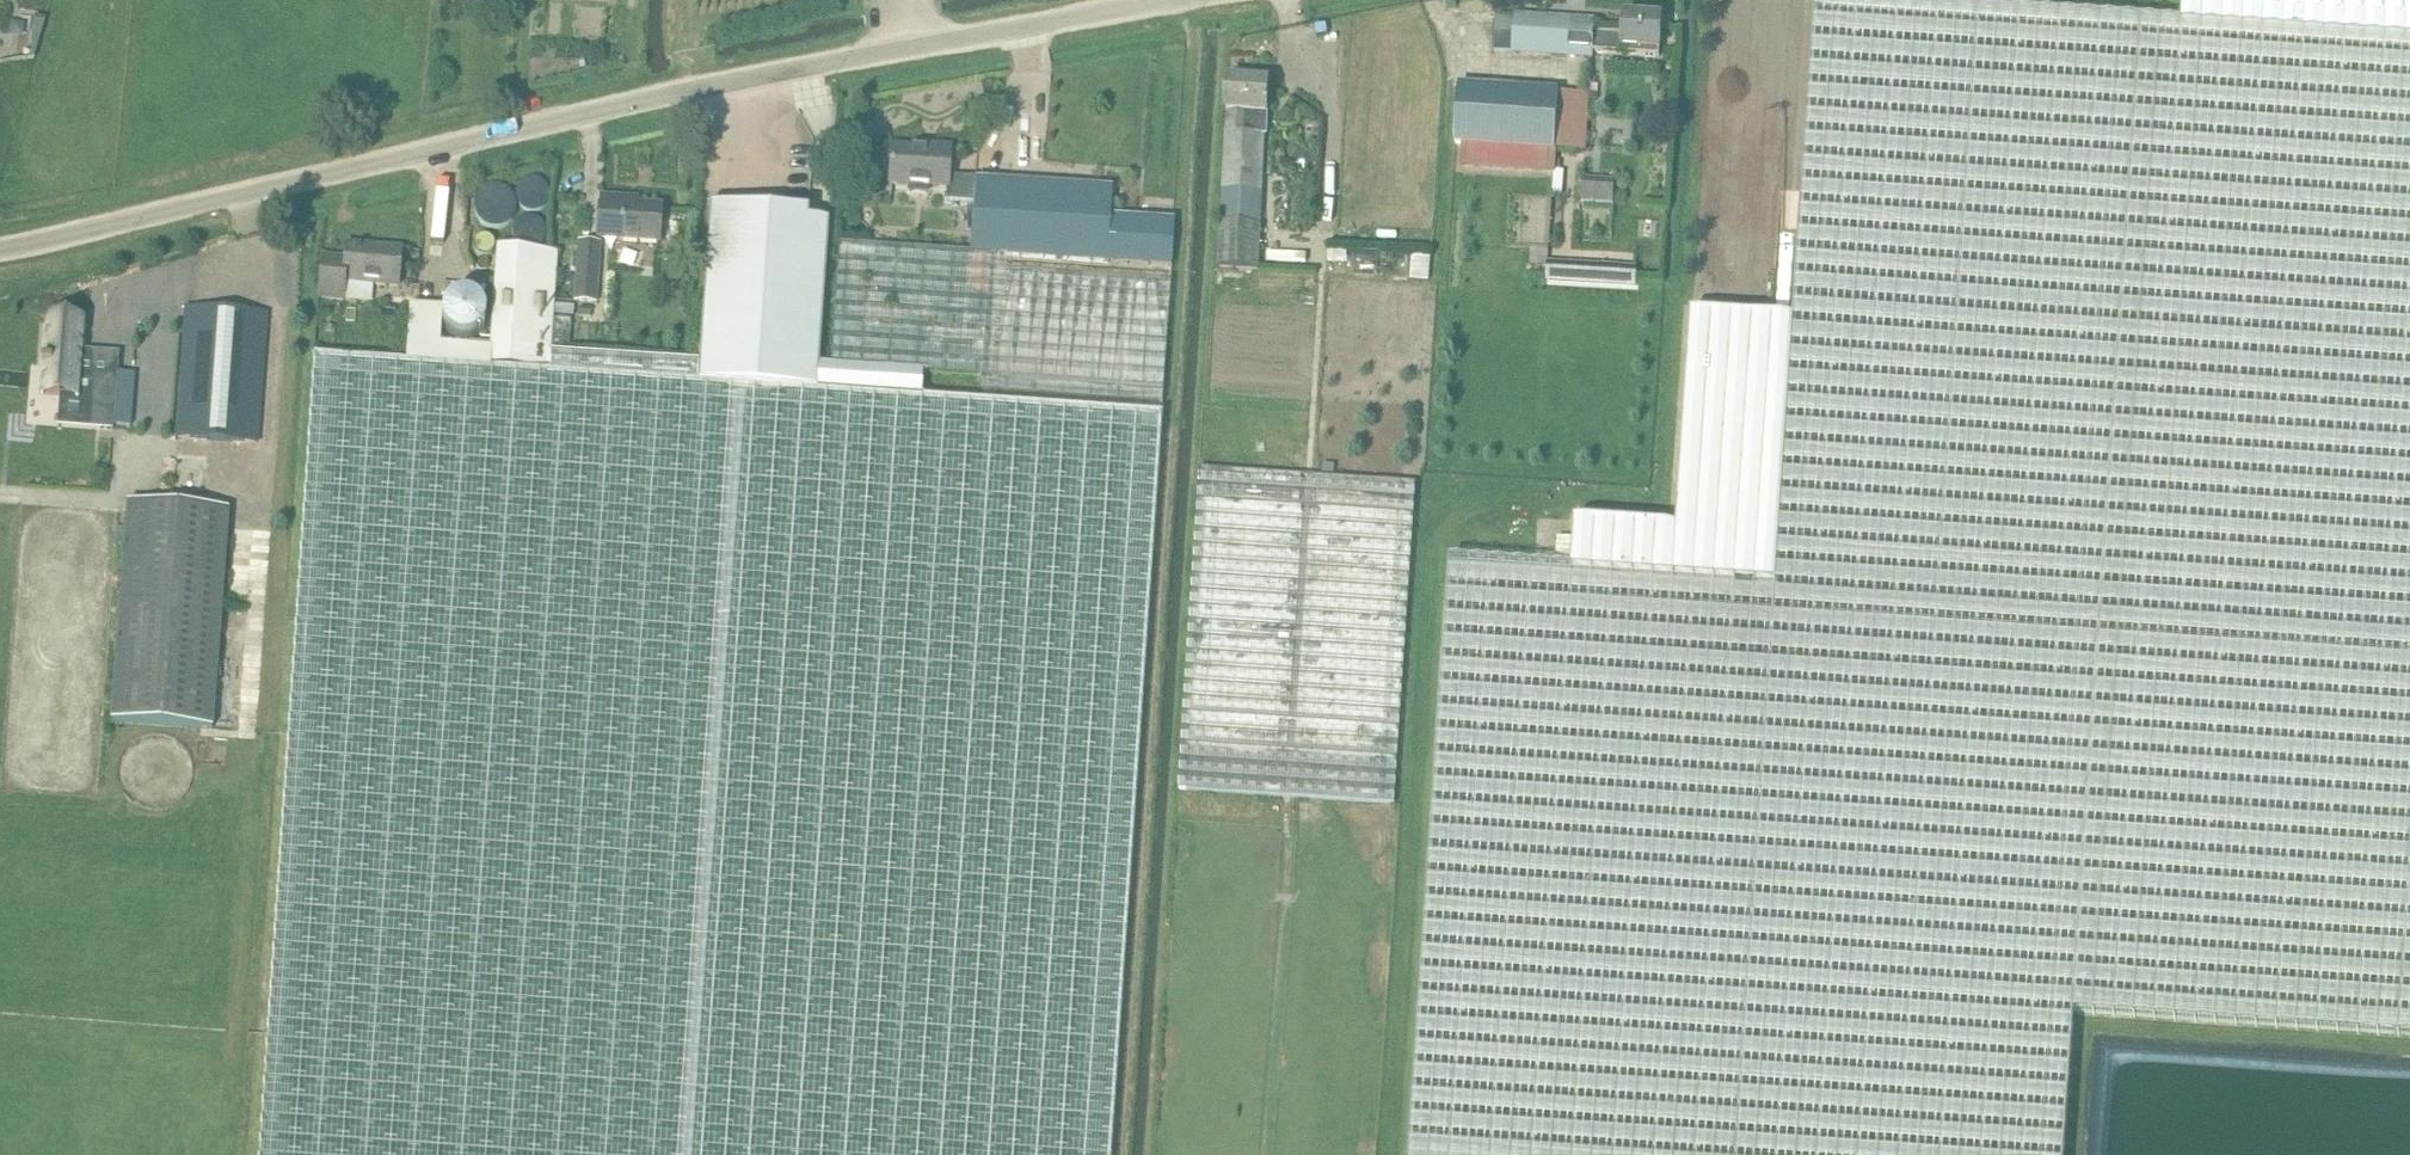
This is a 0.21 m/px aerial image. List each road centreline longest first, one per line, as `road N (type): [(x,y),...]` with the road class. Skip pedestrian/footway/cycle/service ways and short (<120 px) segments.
road 1 (unclassified): [(0,248),(792,68),(1173,0)]

